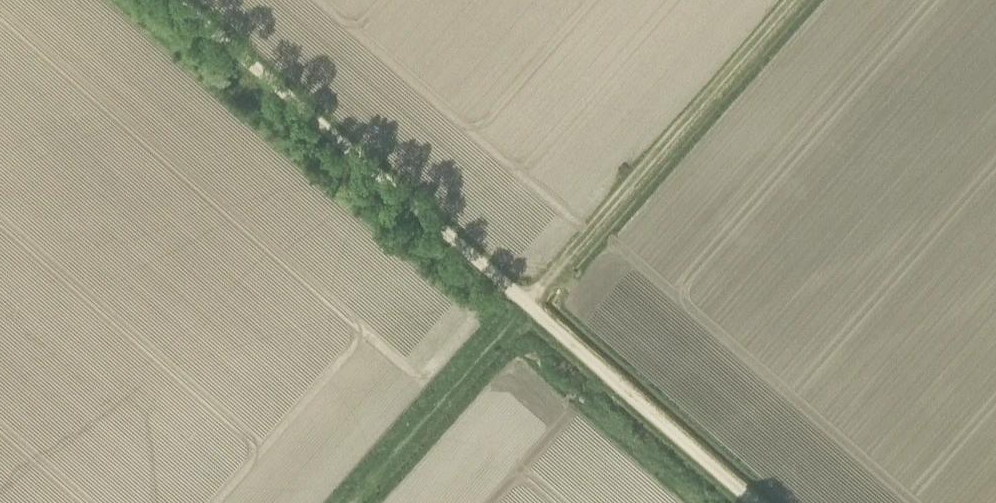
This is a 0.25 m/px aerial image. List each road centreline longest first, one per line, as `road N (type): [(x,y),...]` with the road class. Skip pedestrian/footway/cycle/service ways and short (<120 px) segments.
road 1 (track): [(175,0),(532,310)]
road 2 (track): [(532,310),(804,0)]
road 3 (track): [(532,310),(755,502)]
road 4 (track): [(357,502),(532,310)]

